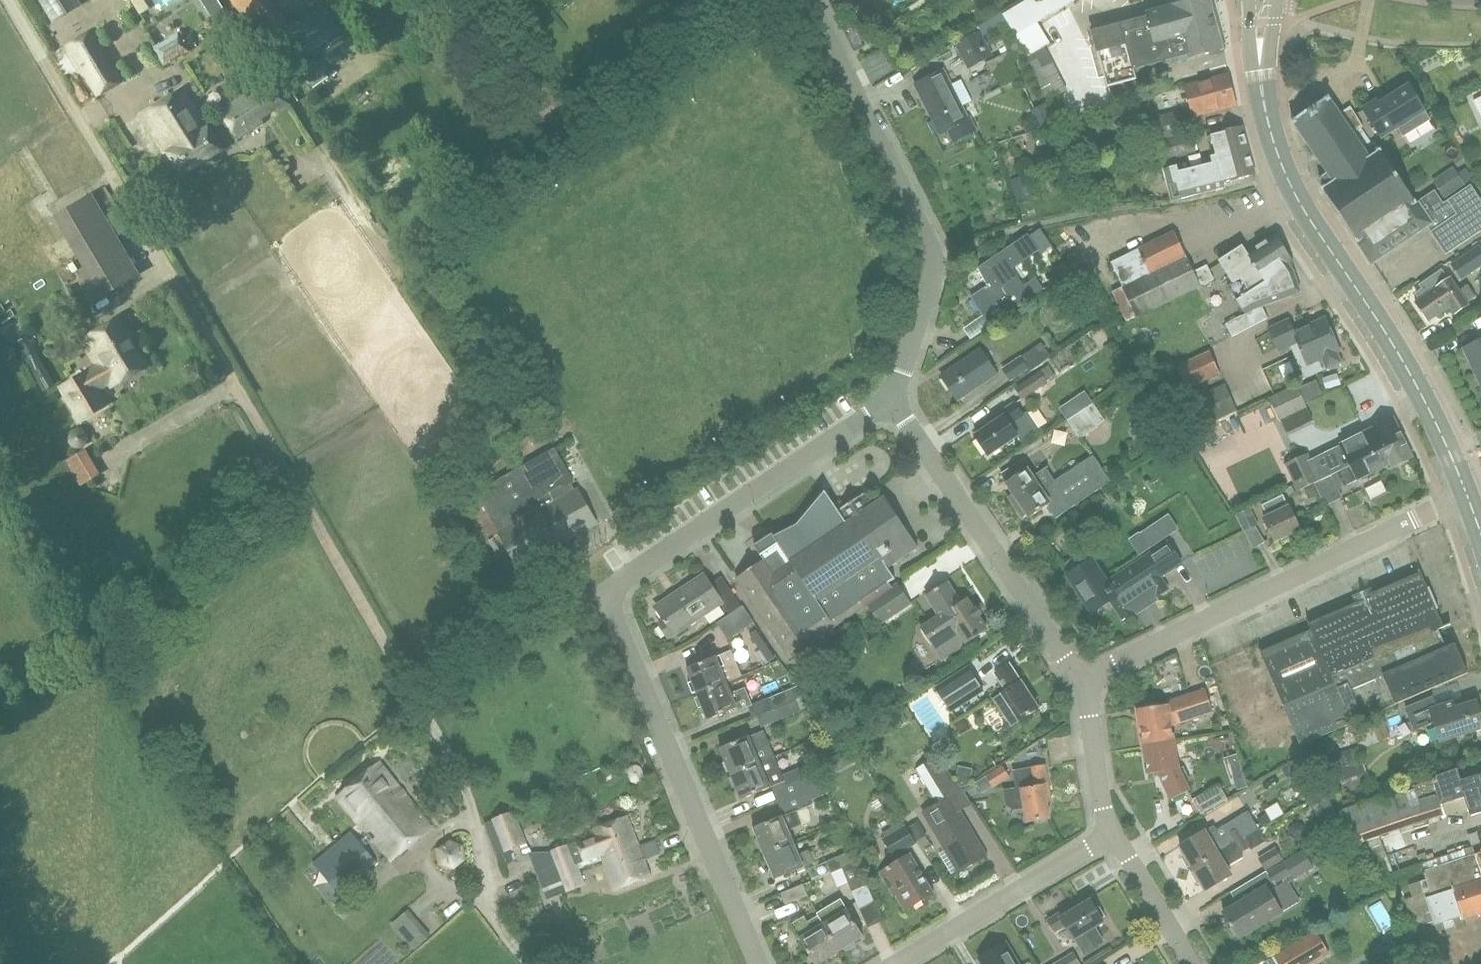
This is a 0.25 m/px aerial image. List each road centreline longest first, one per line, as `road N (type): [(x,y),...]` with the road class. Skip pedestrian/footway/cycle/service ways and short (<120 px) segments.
road 1 (residential): [(531,963),(489,905),(465,777),(425,696),(9,0)]
road 2 (residential): [(757,963),(608,592),(888,404)]
road 3 (track): [(107,963),(425,696),(484,653),(608,592)]
road 4 (secondary): [(1466,502),(1424,409),(1291,191),(1262,95),(1261,0)]
road 5 (residential): [(888,404),(937,261),(809,0)]
road 6 (residential): [(1073,683),(1466,502)]
road 7 (residential): [(1073,683),(888,404)]
road 8 (residential): [(906,963),(1108,836)]
road 9 (residential): [(572,123),(392,251)]
road 10 (residential): [(716,0),(572,123)]
road 11 (residential): [(572,123),(474,0)]
road 12 (residential): [(1108,836),(1073,683)]
road 13 (residential): [(1185,963),(1108,836)]

